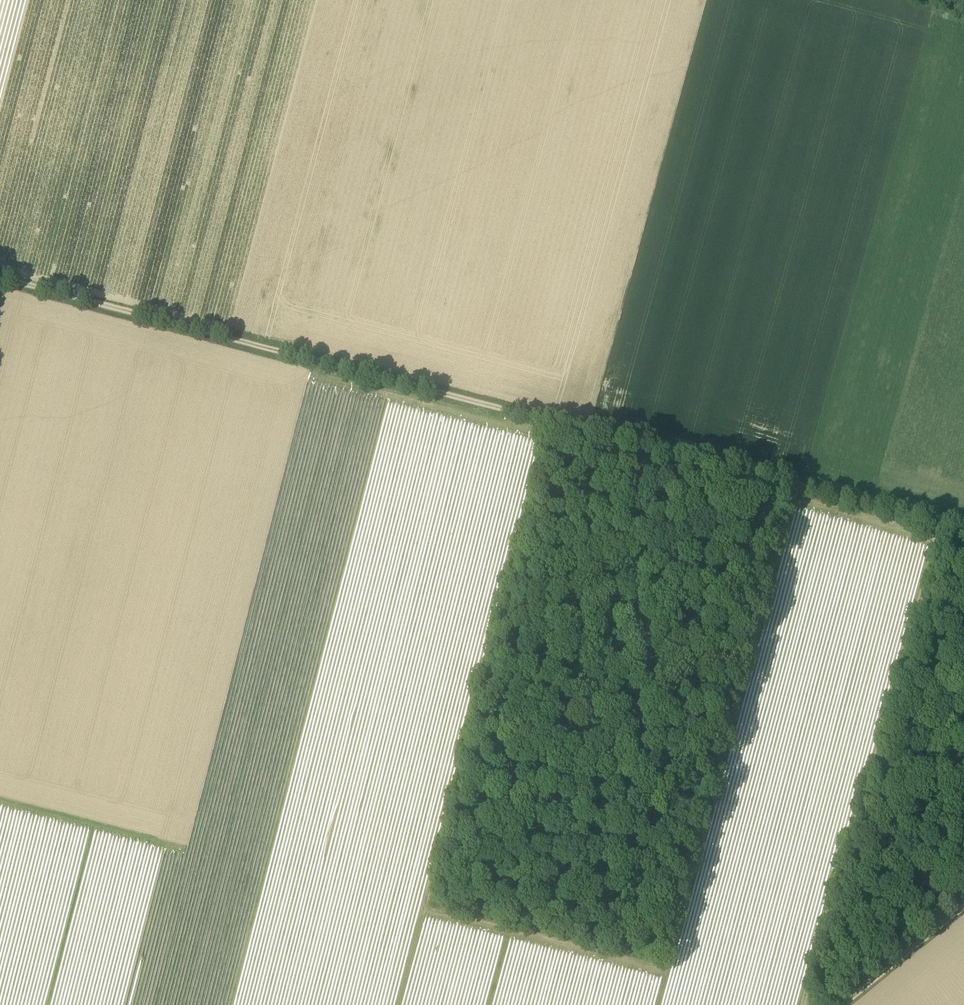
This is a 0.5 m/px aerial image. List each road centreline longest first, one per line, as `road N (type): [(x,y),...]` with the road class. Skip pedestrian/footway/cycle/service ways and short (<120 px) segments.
road 1 (track): [(963,529),(0,273)]
road 2 (track): [(963,900),(837,1004)]

